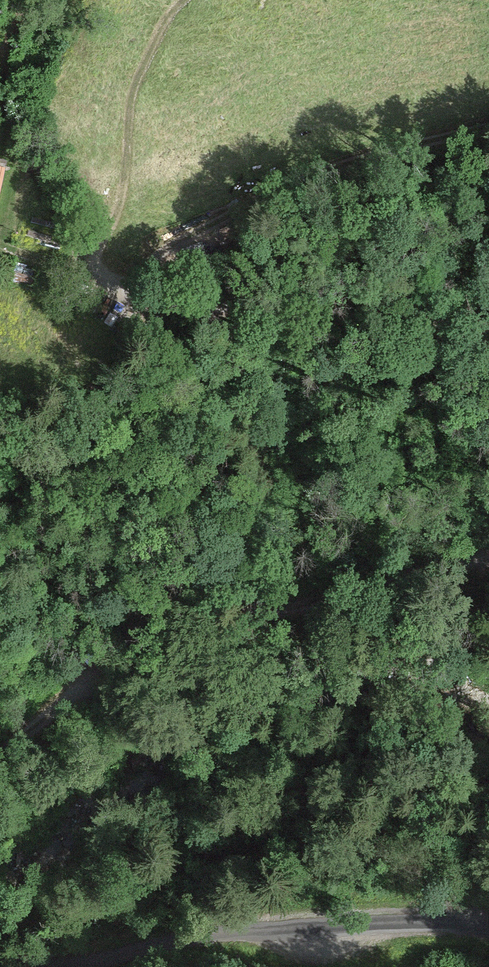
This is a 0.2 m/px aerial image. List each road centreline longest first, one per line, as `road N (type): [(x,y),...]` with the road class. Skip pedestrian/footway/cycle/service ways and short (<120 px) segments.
road 1 (track): [(488,340),(399,300),(325,287),(225,307),(178,306),(132,294),(95,272),(77,249),(0,83)]
road 2 (track): [(0,753),(160,623),(293,607),(462,565),(488,545)]
road 3 (unclassified): [(0,966),(70,966),(209,935),(366,926),(488,932)]
road 4 (track): [(132,294),(151,259),(246,205),(339,162),(488,125)]
road 5 (track): [(95,272),(126,131),(162,23),(185,0)]

